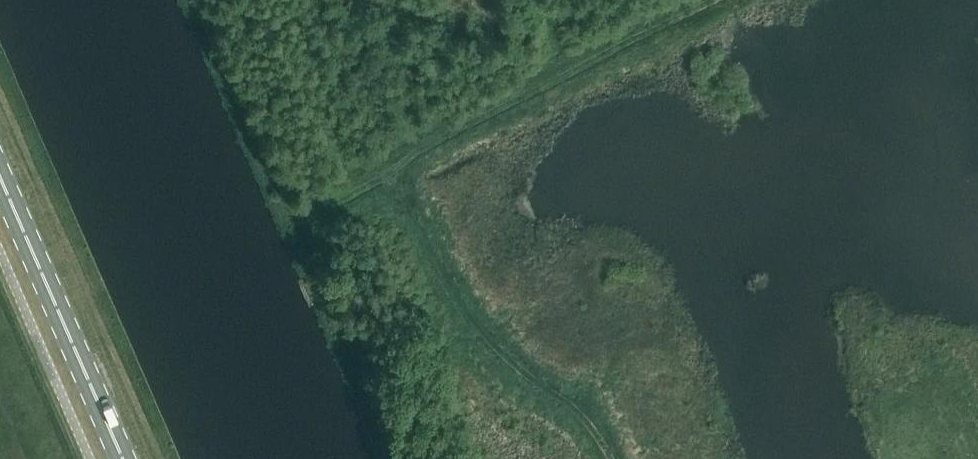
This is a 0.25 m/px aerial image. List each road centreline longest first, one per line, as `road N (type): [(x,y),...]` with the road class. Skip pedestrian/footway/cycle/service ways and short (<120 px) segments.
road 1 (track): [(611,458),(593,420),(491,348),(450,295),(390,177),(398,165),(735,0)]
road 2 (primary): [(124,458),(0,174)]

